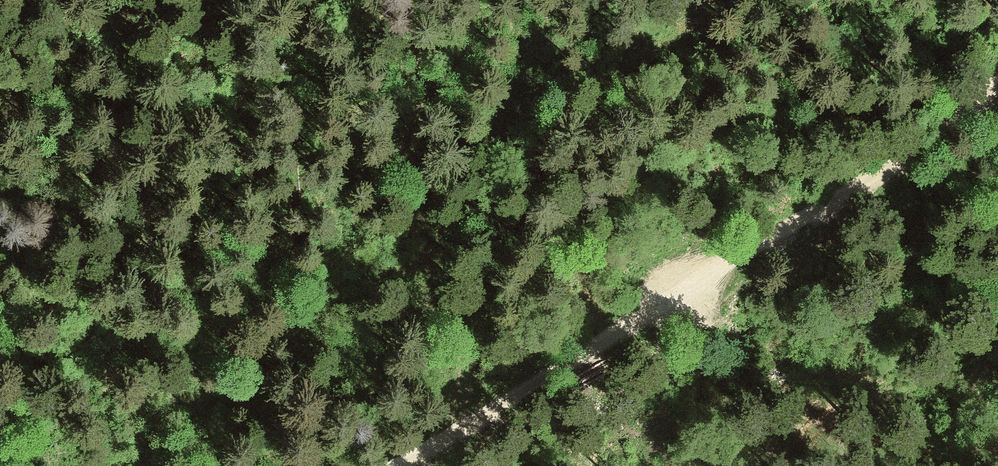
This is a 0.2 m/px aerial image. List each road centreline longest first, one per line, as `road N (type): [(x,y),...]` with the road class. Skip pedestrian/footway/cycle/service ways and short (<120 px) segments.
road 1 (track): [(414,465),(904,164),(997,86)]
road 2 (track): [(444,448),(510,113),(523,0)]

